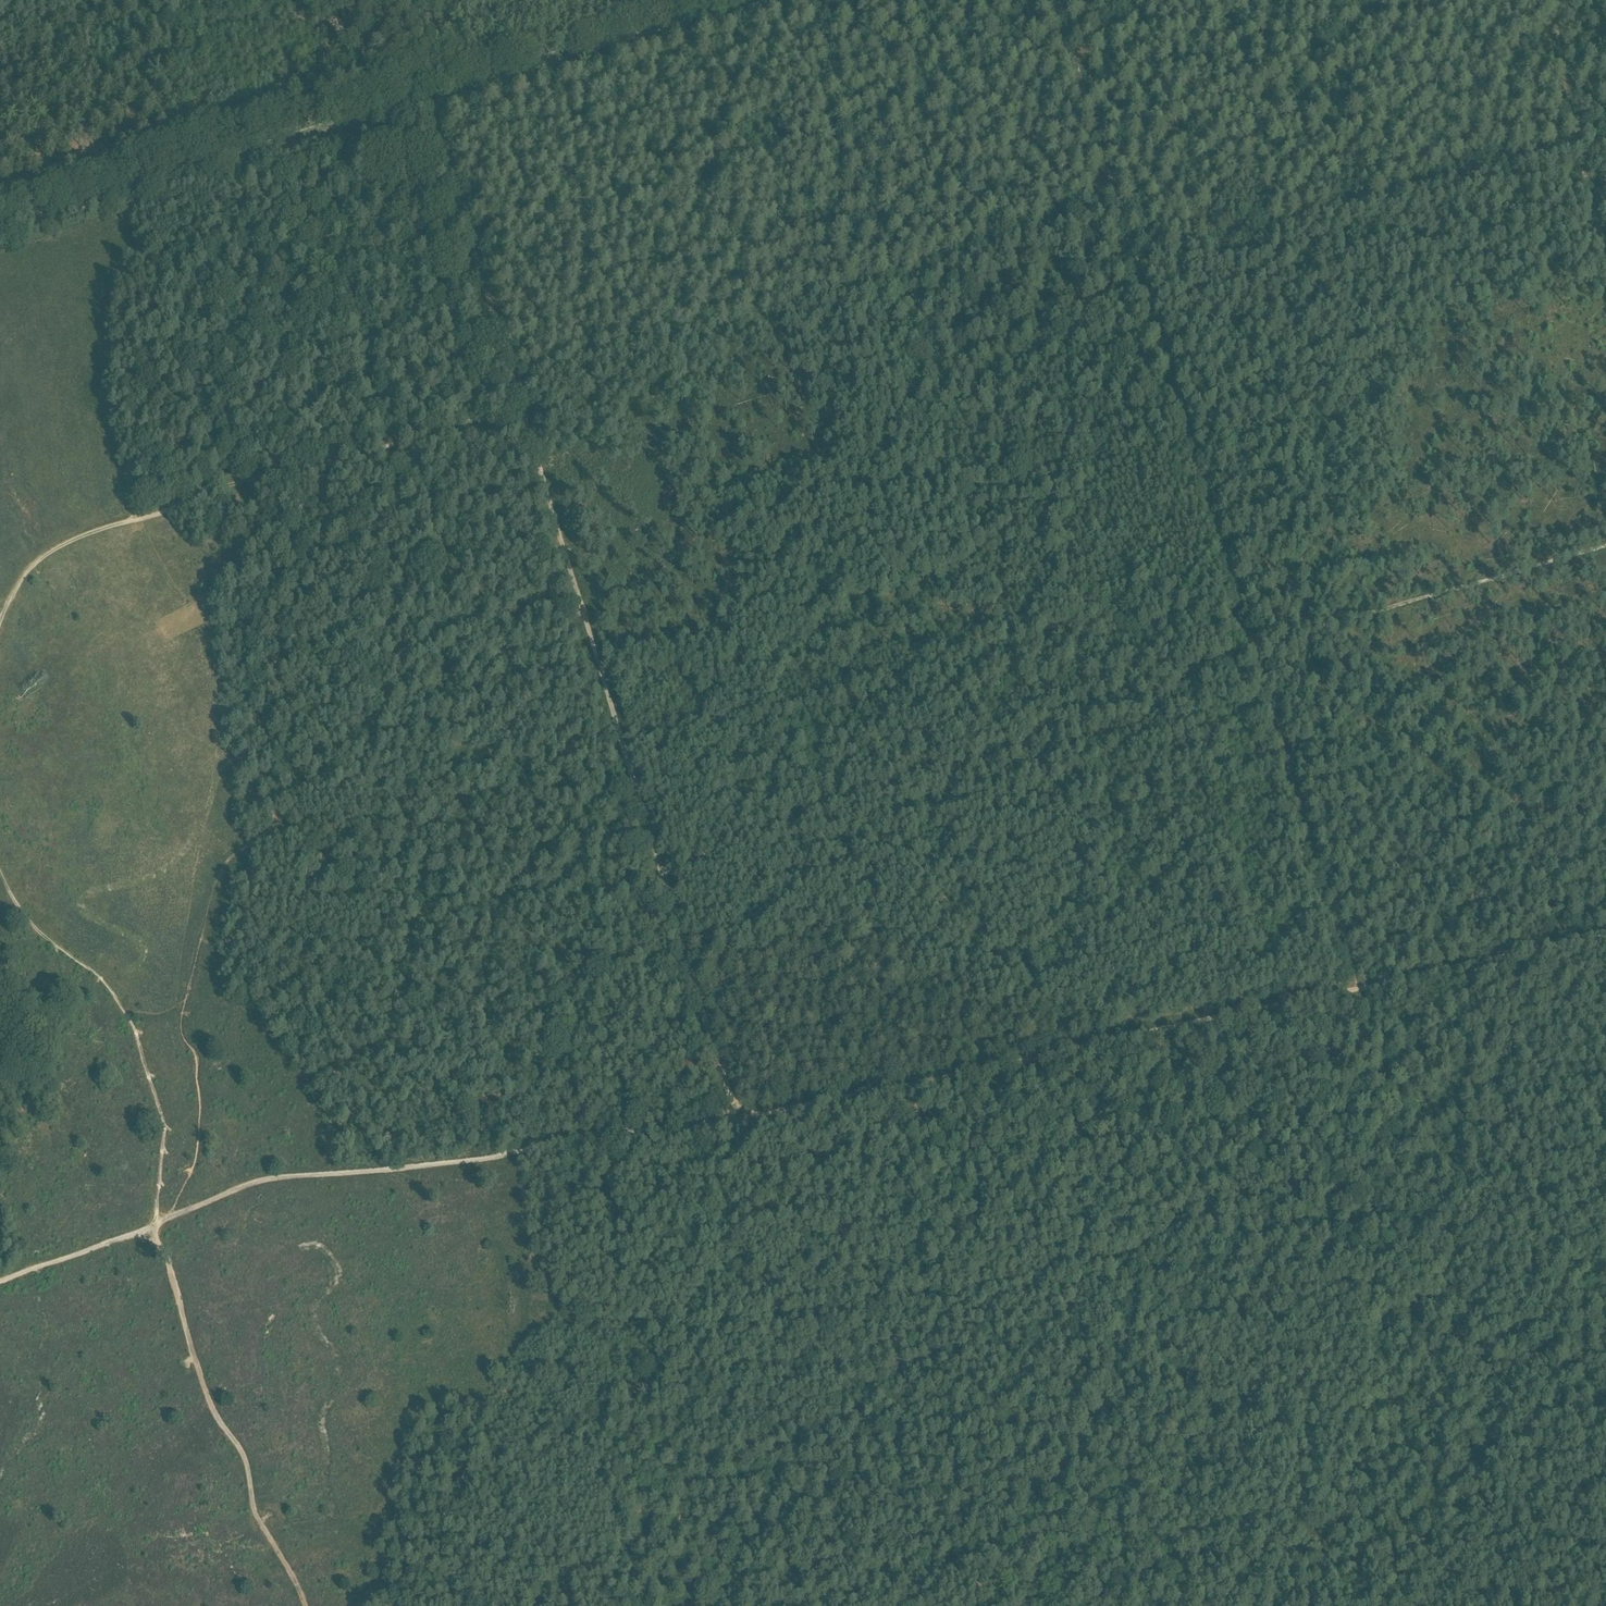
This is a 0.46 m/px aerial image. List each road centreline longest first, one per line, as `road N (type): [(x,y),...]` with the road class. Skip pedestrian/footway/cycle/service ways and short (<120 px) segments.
road 1 (track): [(661,868),(1254,656),(1251,645),(1605,548)]
road 2 (track): [(737,1118),(1605,933)]
road 3 (track): [(1605,1420),(1502,1312),(1486,1228),(1365,1011),(1254,656)]
road 4 (tertiary): [(0,227),(736,0)]
road 5 (track): [(1102,158),(818,253),(498,335),(531,433)]
road 6 (track): [(155,1225),(268,1179),(517,1156),(737,1118)]
road 7 (track): [(1578,142),(1136,267)]
road 8 (track): [(661,868),(531,433)]
road 9 (track): [(372,56),(299,106),(37,196),(0,191)]
road 10 (track): [(1136,267),(1251,645)]
road 11 (track): [(237,484),(51,550),(4,613)]
road 12 (track): [(737,1118),(661,868)]
road 13 (track): [(498,335),(429,107),(420,98)]
road 14 (track): [(477,429),(237,484)]
road 15 (track): [(0,1282),(155,1225)]
road 16 (track): [(1056,0),(1102,158)]
road 17 (track): [(1576,133),(1551,0)]

